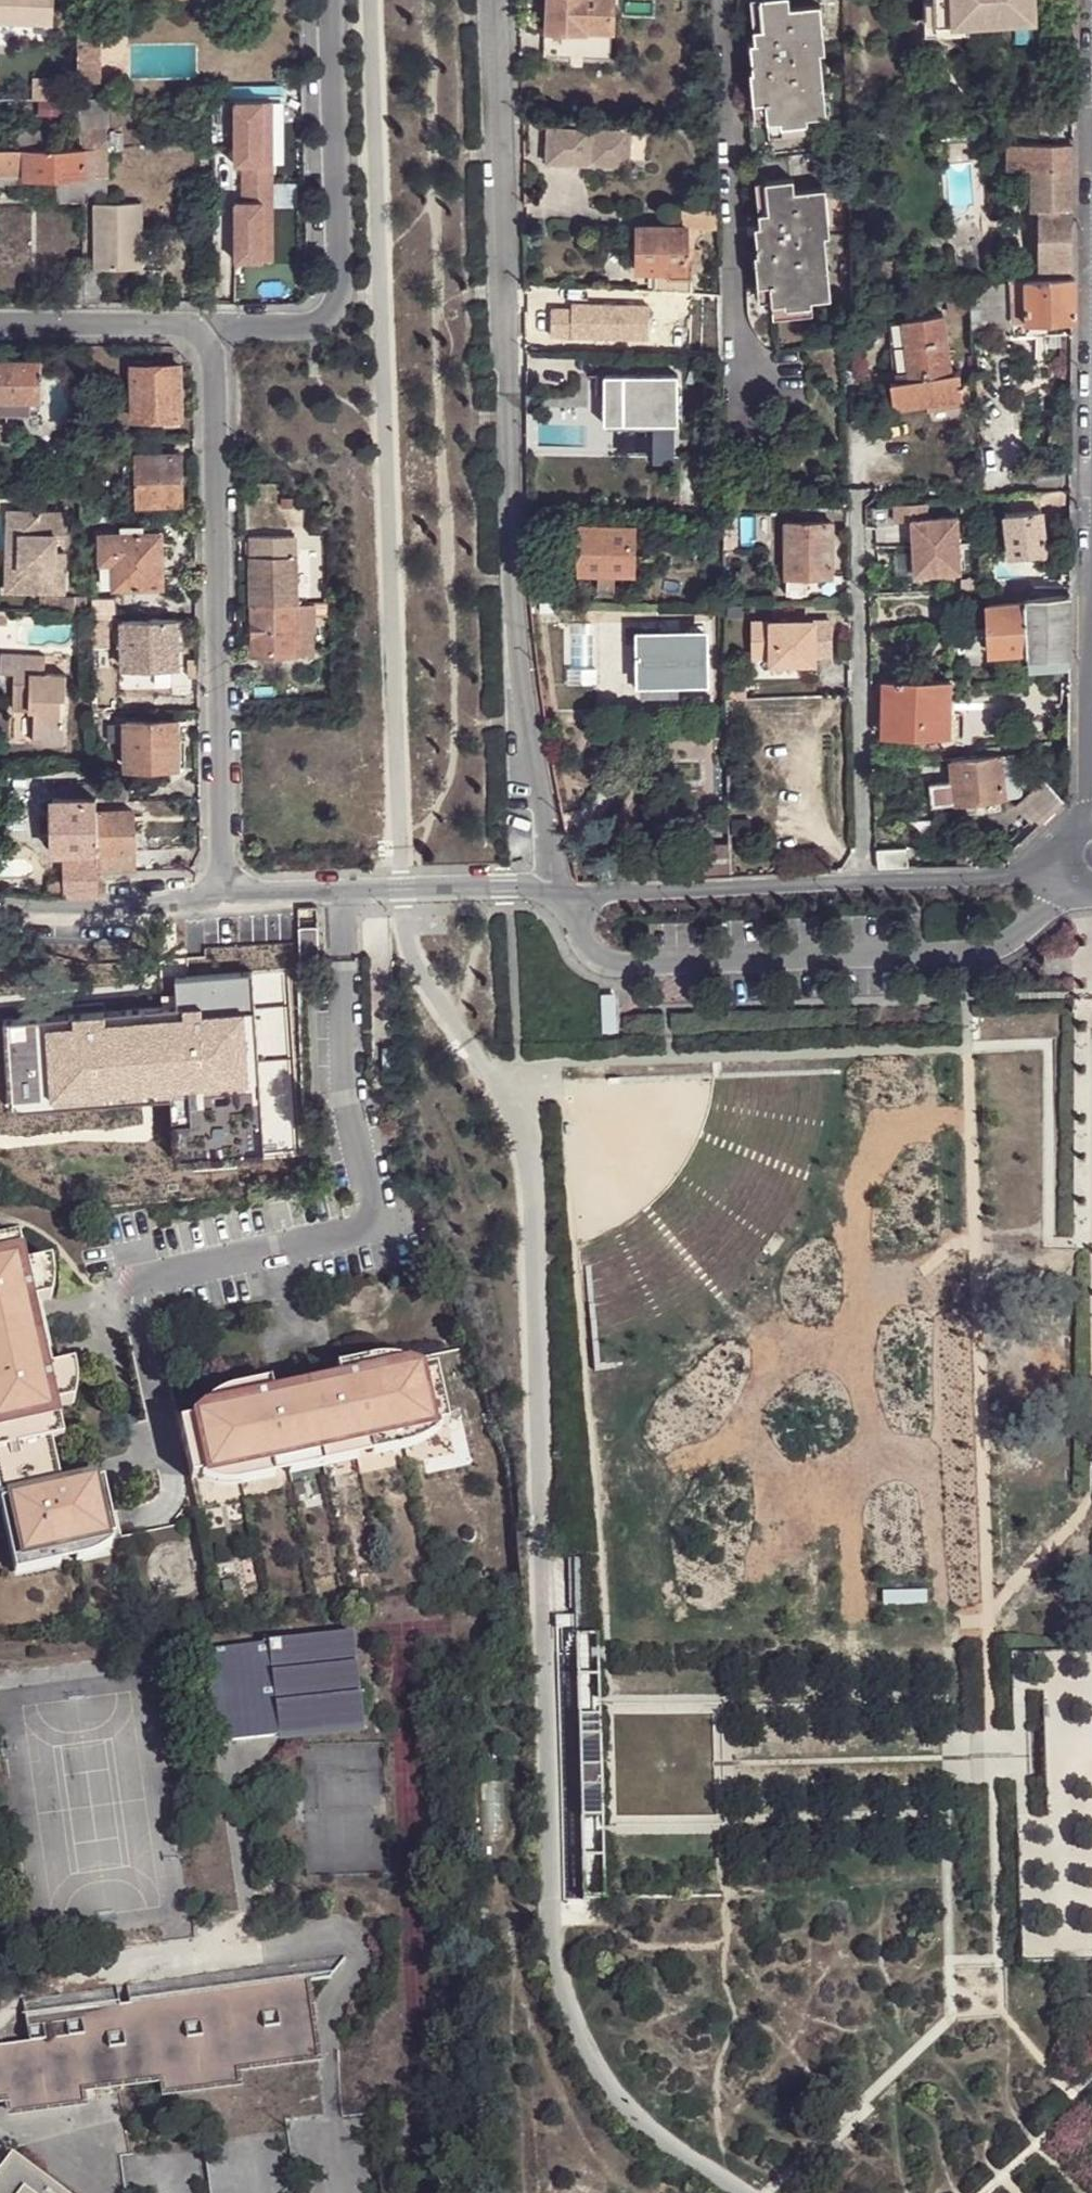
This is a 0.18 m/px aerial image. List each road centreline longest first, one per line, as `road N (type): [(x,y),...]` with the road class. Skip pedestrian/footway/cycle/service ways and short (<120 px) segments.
road 1 (motorway): [(1017,2192),(834,1913),(660,1496),(570,1246),(510,1018),(475,708),(469,0)]
road 2 (motorway): [(403,0),(419,710),(454,1026),(600,1511),(781,1933),(941,2192)]
road 3 (residential): [(564,894),(551,877),(516,607),(496,0)]
road 4 (residential): [(564,894),(590,952),(623,965),(976,952),(1018,934),(1091,873)]
road 5 (residential): [(212,330),(227,900)]
road 6 (residential): [(1091,872),(564,894)]
road 7 (residential): [(326,0),(332,295),(324,317),(305,327),(212,330)]
road 8 (residential): [(227,900),(507,887),(564,894)]
road 9 (residential): [(0,902),(227,900)]
road 10 (residential): [(0,329),(212,330)]

